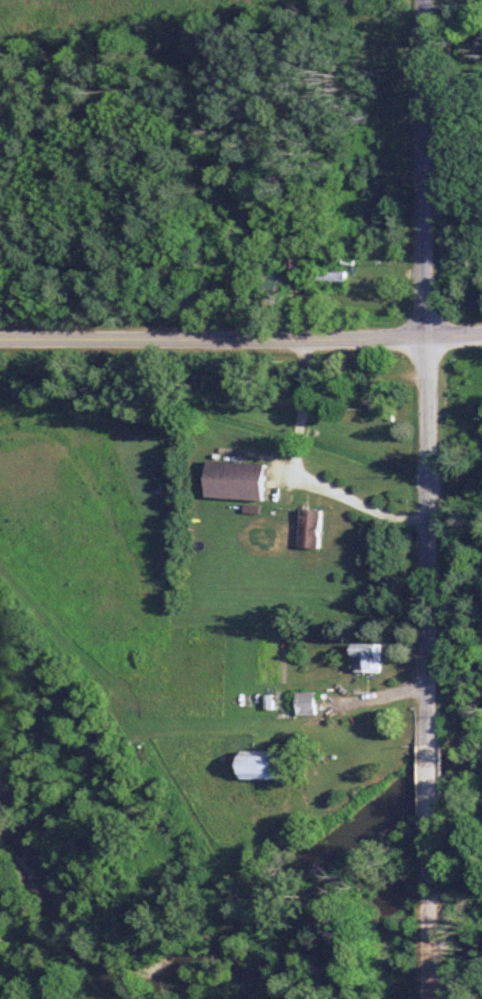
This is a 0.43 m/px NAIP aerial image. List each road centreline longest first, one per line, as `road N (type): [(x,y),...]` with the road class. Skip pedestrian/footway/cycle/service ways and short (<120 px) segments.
road 1 (residential): [(428,718),(429,0)]
road 2 (residential): [(481,333),(0,335)]
road 3 (residential): [(429,998),(427,790)]

